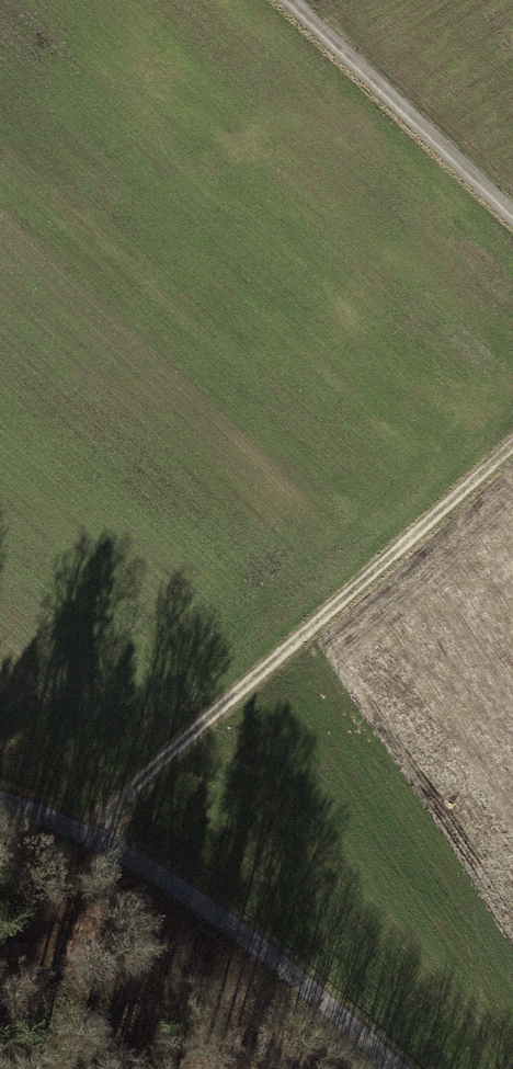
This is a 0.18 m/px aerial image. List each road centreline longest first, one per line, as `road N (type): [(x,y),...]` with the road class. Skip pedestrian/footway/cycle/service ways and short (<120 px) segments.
road 1 (track): [(512,447),(91,836)]
road 2 (unclassified): [(0,800),(34,807),(91,836),(163,884),(257,950),(394,1068)]
road 3 (track): [(291,0),(512,212)]

